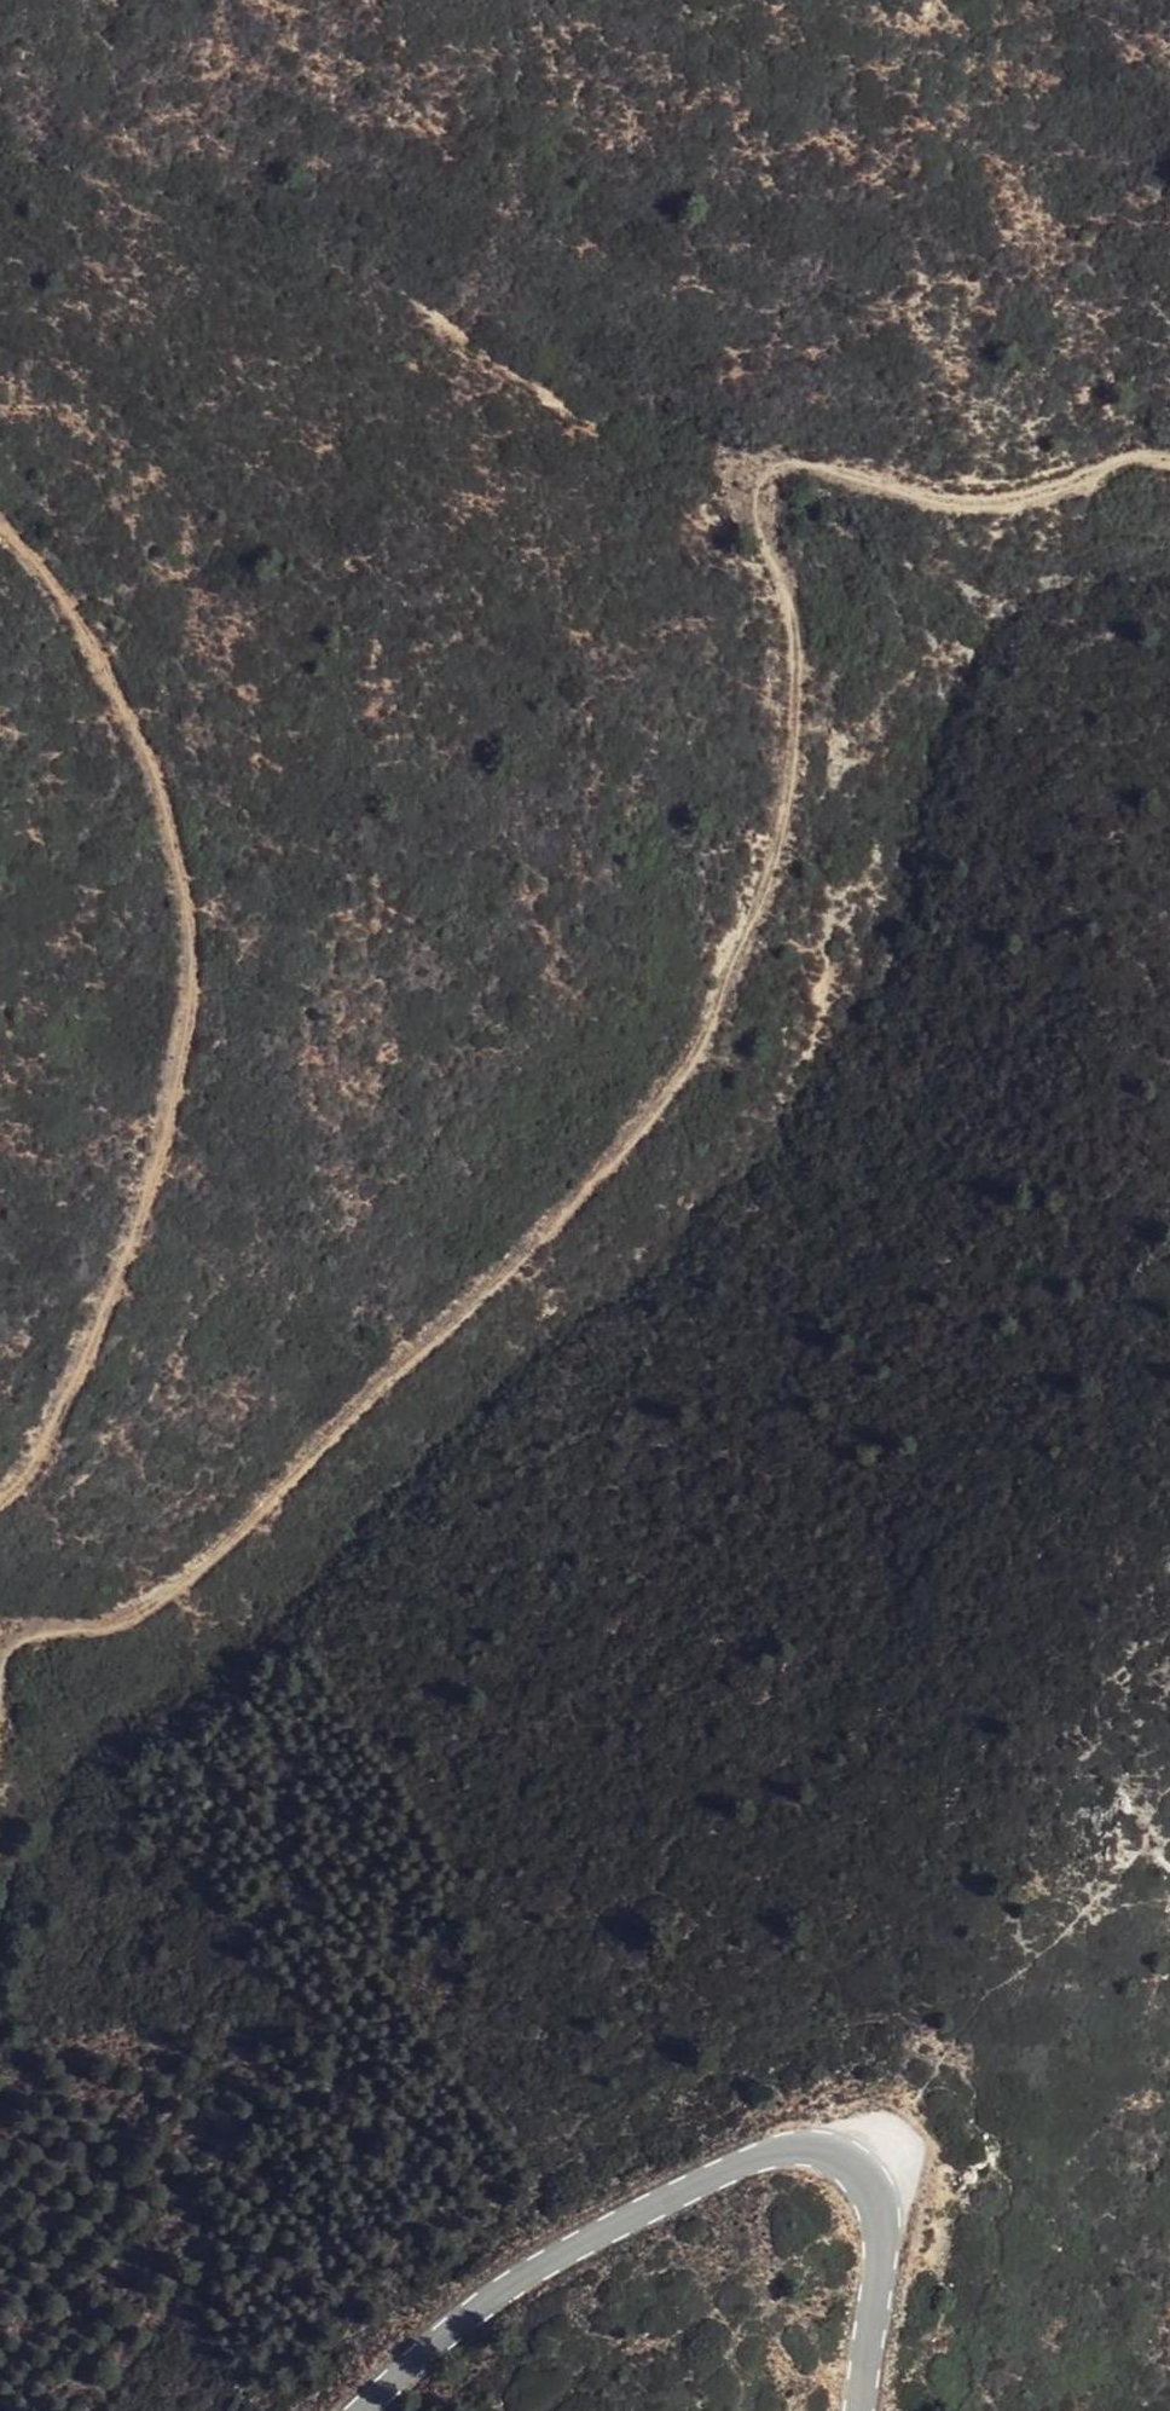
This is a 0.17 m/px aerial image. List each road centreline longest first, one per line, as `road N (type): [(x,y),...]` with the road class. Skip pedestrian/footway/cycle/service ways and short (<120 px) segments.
road 1 (track): [(0,1684),(5,1660),(35,1632),(125,1625),(271,1507),(632,1145),(709,1014),(762,888),(791,760),(794,665),(783,598),(756,528),(757,486),(776,465),(818,461),(975,507),(1031,496),(1101,465),(1169,457)]
road 2 (track): [(0,517),(122,688),(169,821),(195,971),(156,1176),(30,1464),(0,1495)]
road 3 (tertiary): [(363,2410),(471,2314),(532,2271),(750,2159),(799,2148),(851,2163),(883,2220),(860,2410)]

